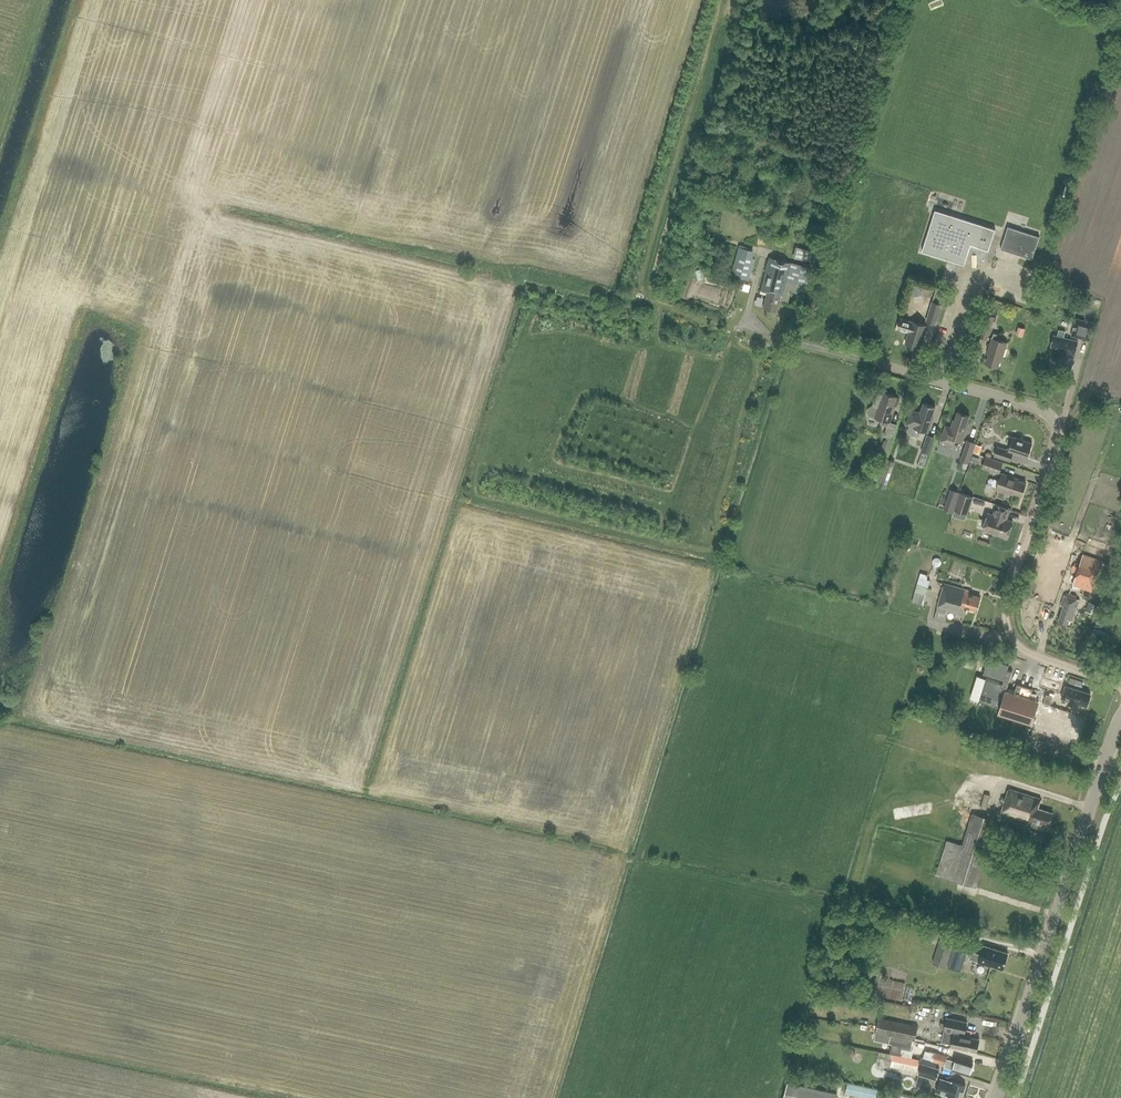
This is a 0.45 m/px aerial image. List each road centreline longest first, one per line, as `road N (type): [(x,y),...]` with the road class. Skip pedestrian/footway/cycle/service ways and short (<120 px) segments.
road 1 (unclassified): [(1120,686),(1030,653),(1006,624),(1007,599),(1058,448),(1048,412),(801,344)]
road 2 (secondary): [(997,1097),(1120,718)]

